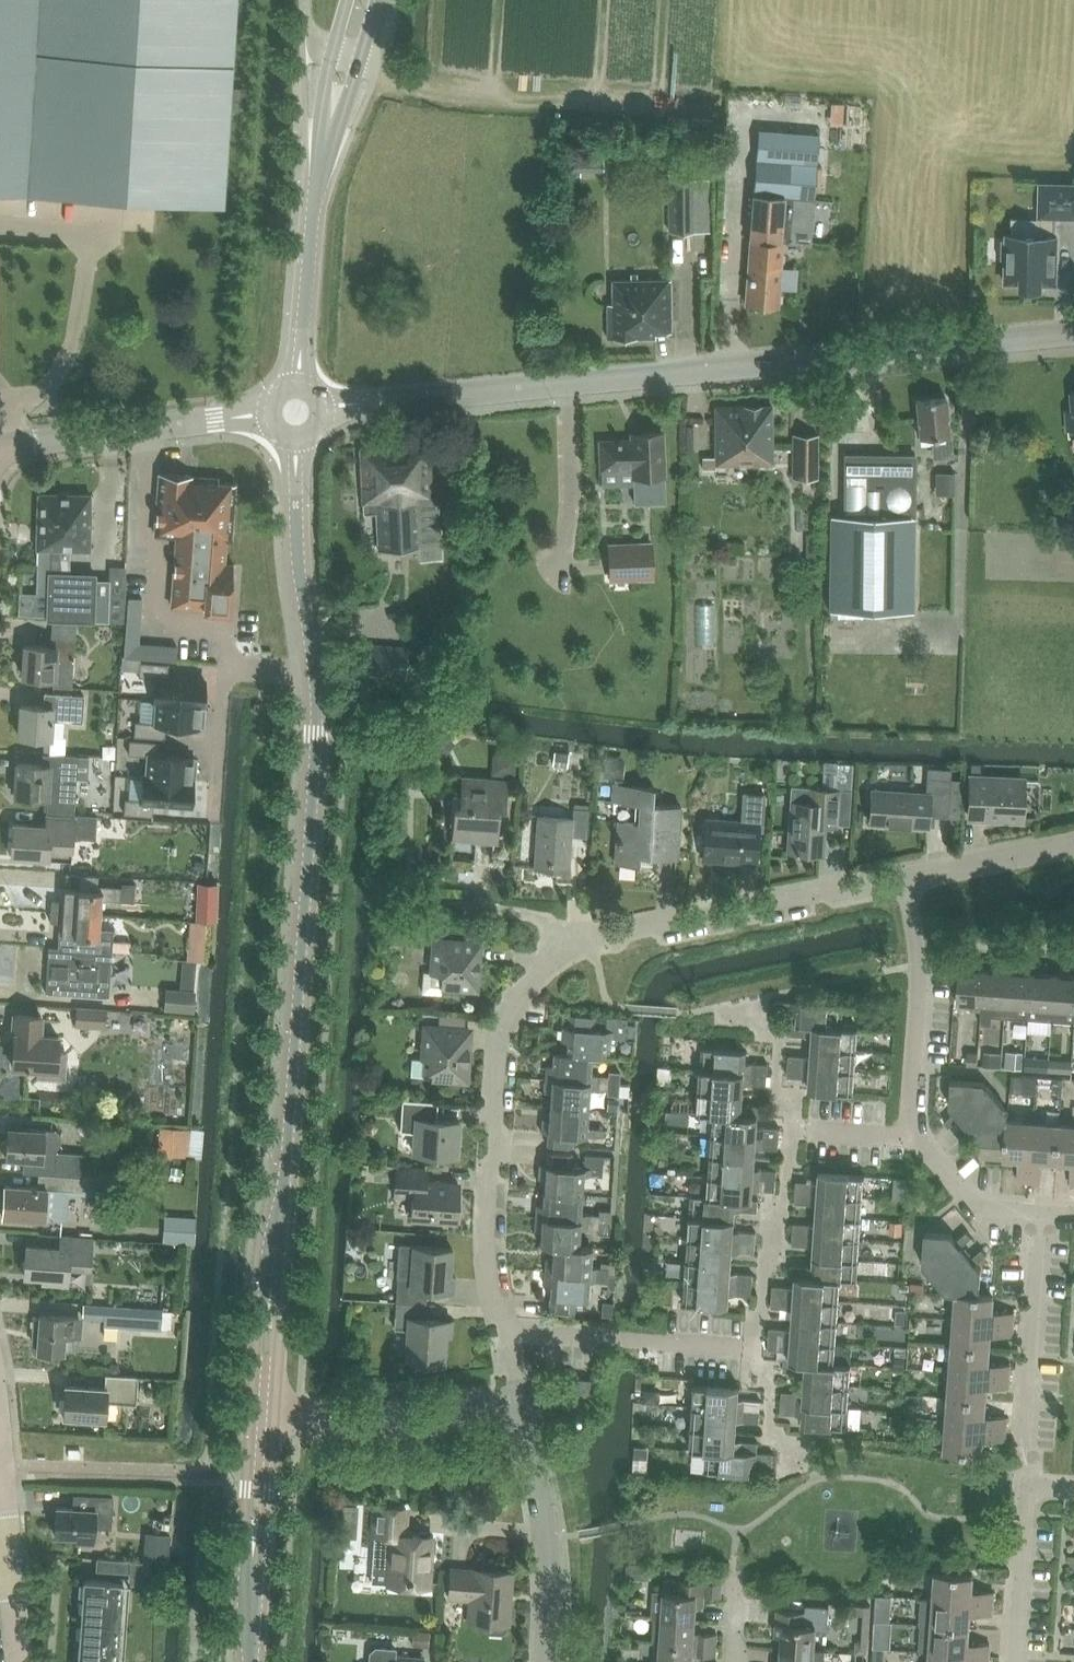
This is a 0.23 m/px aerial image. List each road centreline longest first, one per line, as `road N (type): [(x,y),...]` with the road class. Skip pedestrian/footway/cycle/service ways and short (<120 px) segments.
road 1 (tertiary): [(265,1418),(316,735),(298,547),(297,433)]
road 2 (tertiary): [(317,408),(1073,336)]
road 3 (residential): [(503,1333),(487,1216),(498,1048),(543,963),(583,939),(906,879)]
road 4 (residential): [(503,1333),(750,1346),(793,1129)]
road 5 (tertiary): [(298,390),(318,174),(363,0)]
road 6 (residential): [(1027,1496),(1044,1220)]
road 7 (tertiary): [(0,449),(273,413)]
road 8 (residential): [(549,1661),(547,1538),(519,1402)]
road 9 (residential): [(913,1134),(908,1110),(922,962),(906,879)]
road 10 (residential): [(265,1418),(398,1417),(519,1402)]
road 11 (tertiary): [(251,1661),(265,1418)]
road 12 (residential): [(906,879),(1073,850)]
road 13 (residential): [(1017,1661),(1027,1496)]
road 14 (residential): [(1044,1220),(985,1207),(913,1134)]
road 15 (residential): [(793,1129),(777,1087),(779,1037),(739,1004)]
road 16 (residential): [(10,1563),(0,1418)]
road 17 (residential): [(793,1129),(913,1134)]

